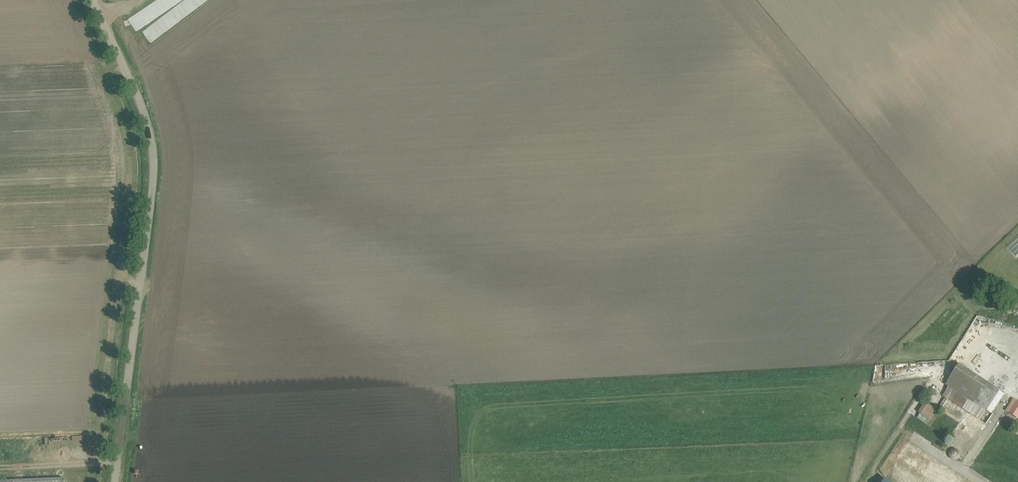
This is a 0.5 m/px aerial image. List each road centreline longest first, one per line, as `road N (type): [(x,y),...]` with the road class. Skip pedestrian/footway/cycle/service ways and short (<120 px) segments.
road 1 (unclassified): [(118,481),(155,153),(94,0)]

